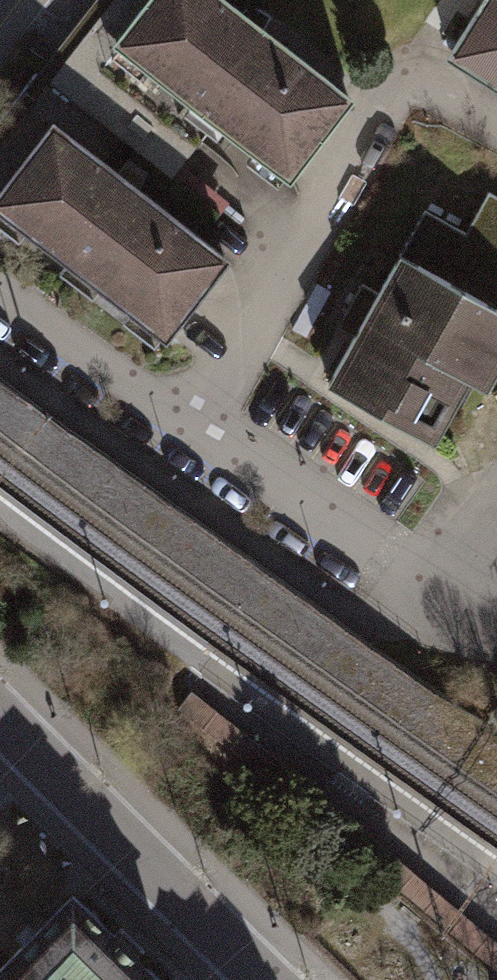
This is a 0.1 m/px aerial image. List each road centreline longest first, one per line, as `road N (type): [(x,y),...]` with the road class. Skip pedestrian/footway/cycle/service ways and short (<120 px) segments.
road 1 (residential): [(0,293),(185,429),(402,568),(496,588)]
road 2 (residential): [(0,718),(262,979)]

